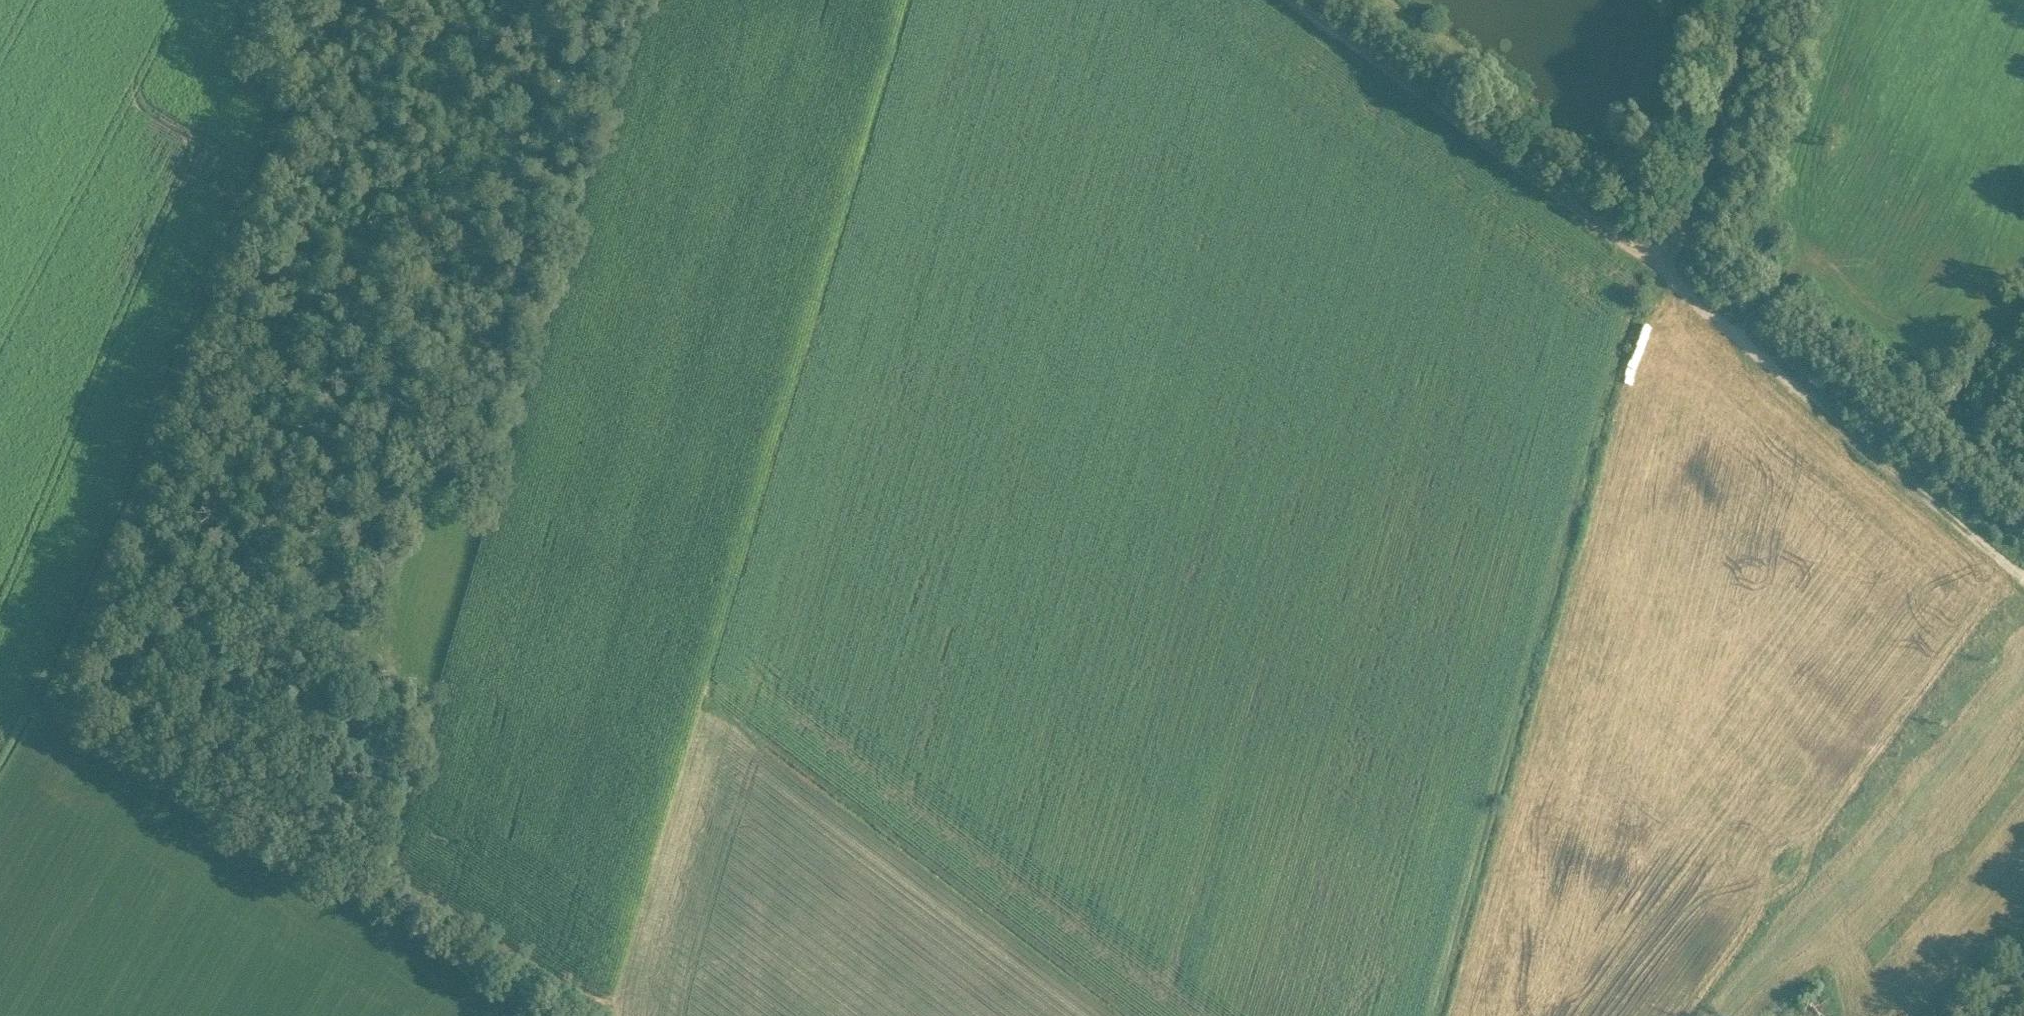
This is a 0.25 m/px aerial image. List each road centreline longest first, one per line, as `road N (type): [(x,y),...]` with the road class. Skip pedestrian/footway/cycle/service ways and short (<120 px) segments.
road 1 (track): [(2023,581),(1660,268),(1294,0)]
road 2 (track): [(1660,268),(1688,224),(1752,0)]

